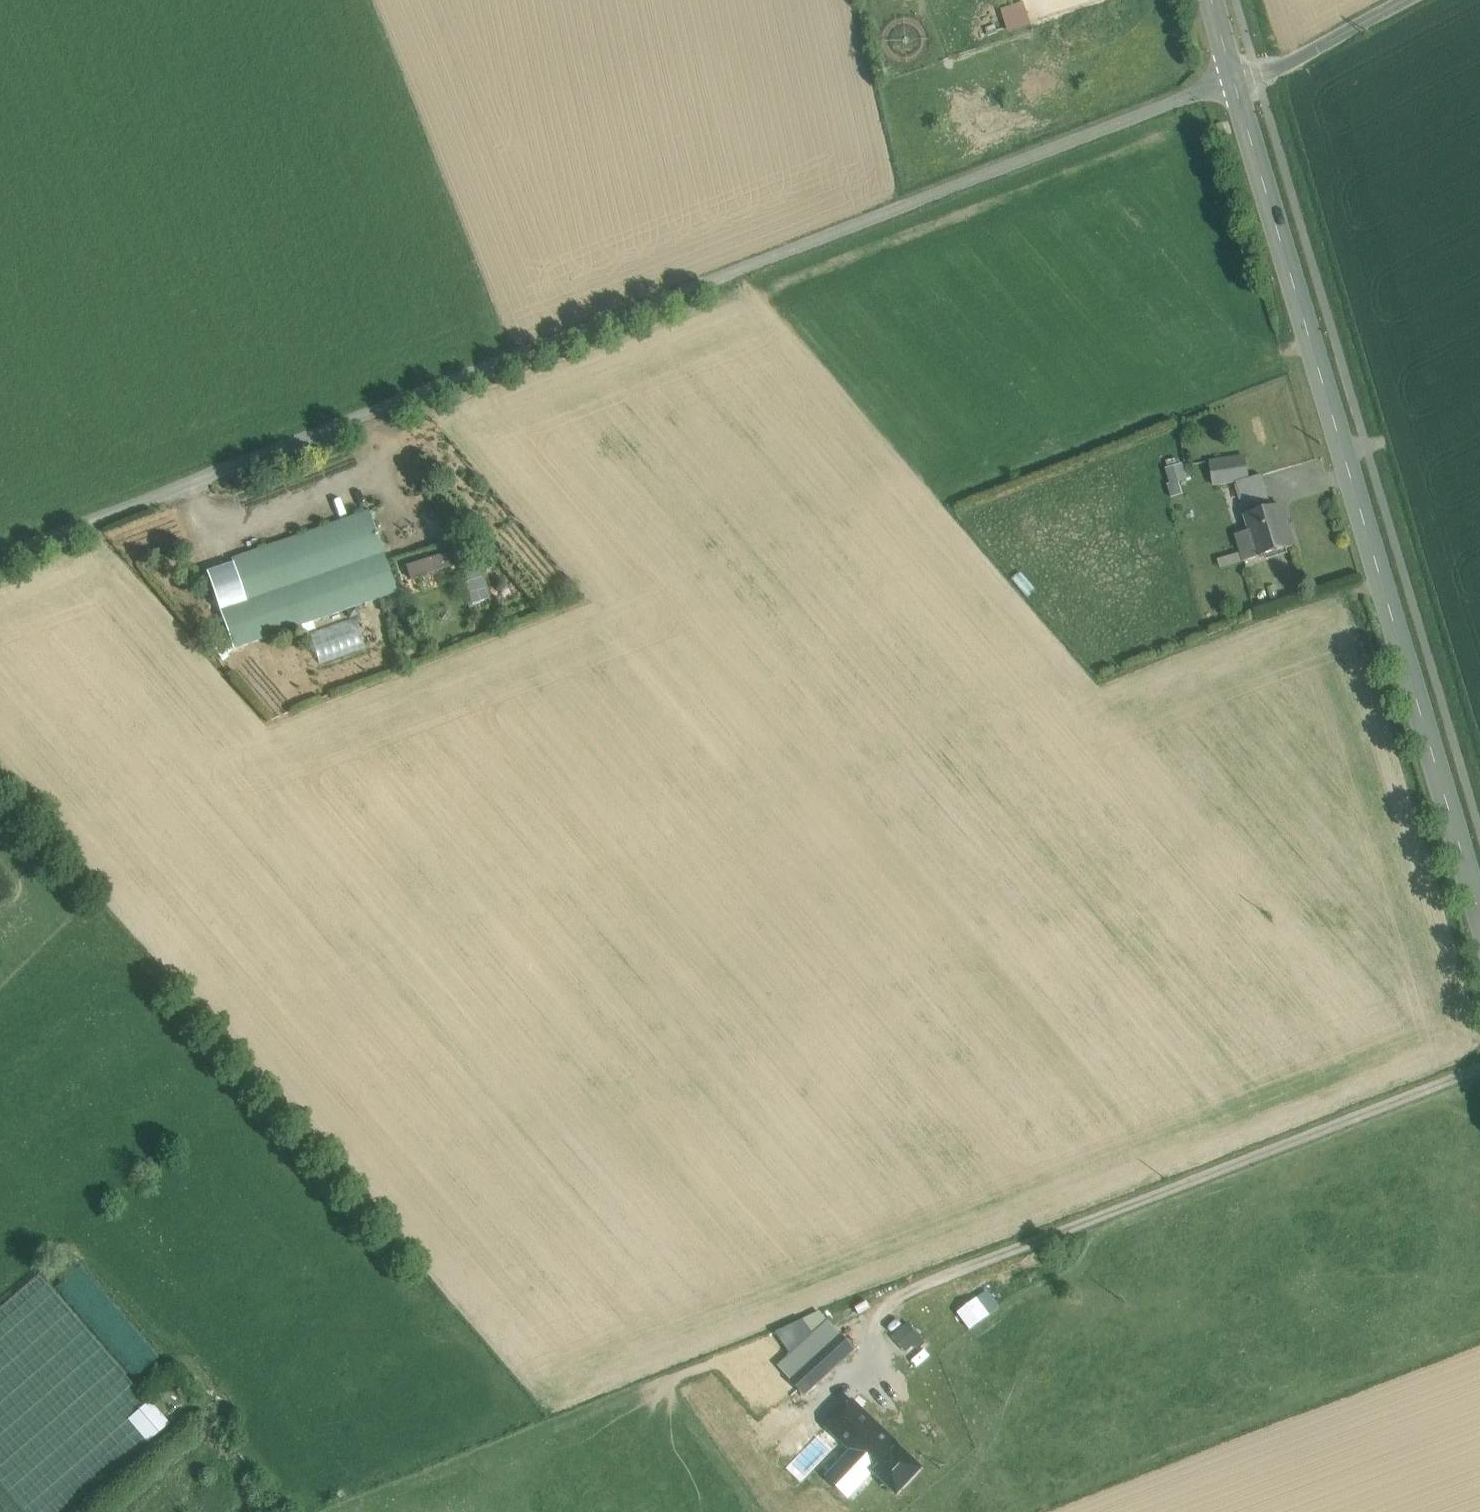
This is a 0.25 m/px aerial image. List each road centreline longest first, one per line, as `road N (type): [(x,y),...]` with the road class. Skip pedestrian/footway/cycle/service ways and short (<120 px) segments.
road 1 (unclassified): [(1234,79),(0,559)]
road 2 (secondary): [(1234,79),(1479,909)]
road 3 (unclassified): [(1398,0),(1257,75),(1234,79)]

